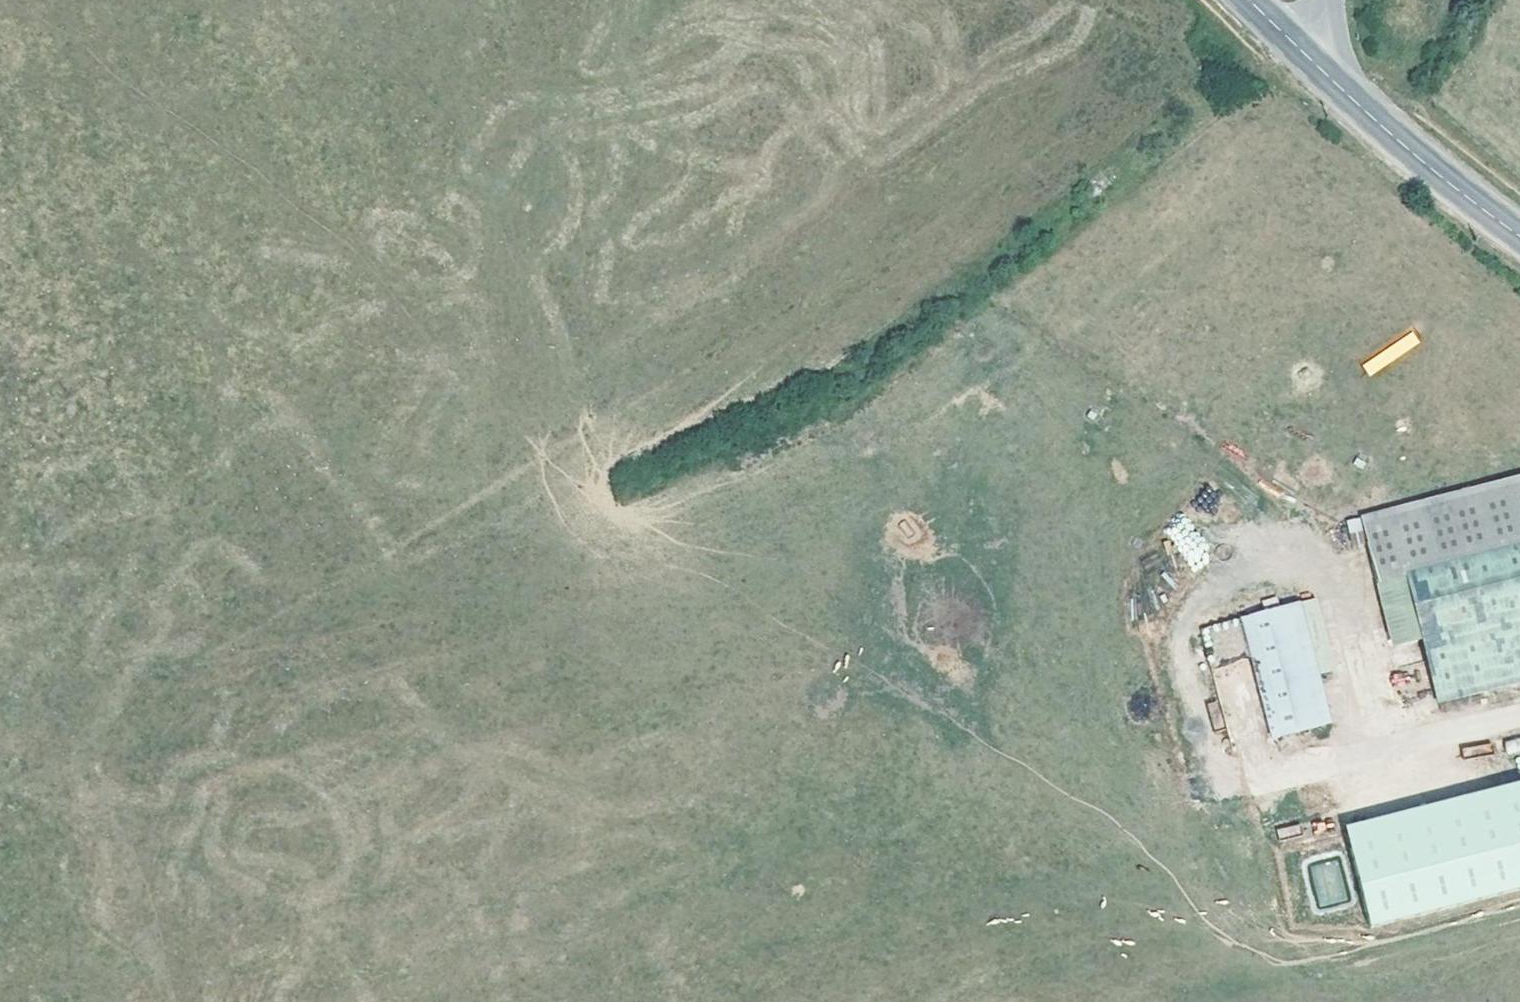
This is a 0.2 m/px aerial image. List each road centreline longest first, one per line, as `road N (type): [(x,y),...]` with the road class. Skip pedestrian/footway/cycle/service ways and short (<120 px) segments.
road 1 (track): [(1519,721),(1217,793)]
road 2 (secondary): [(1302,54),(1405,150),(1519,239)]

